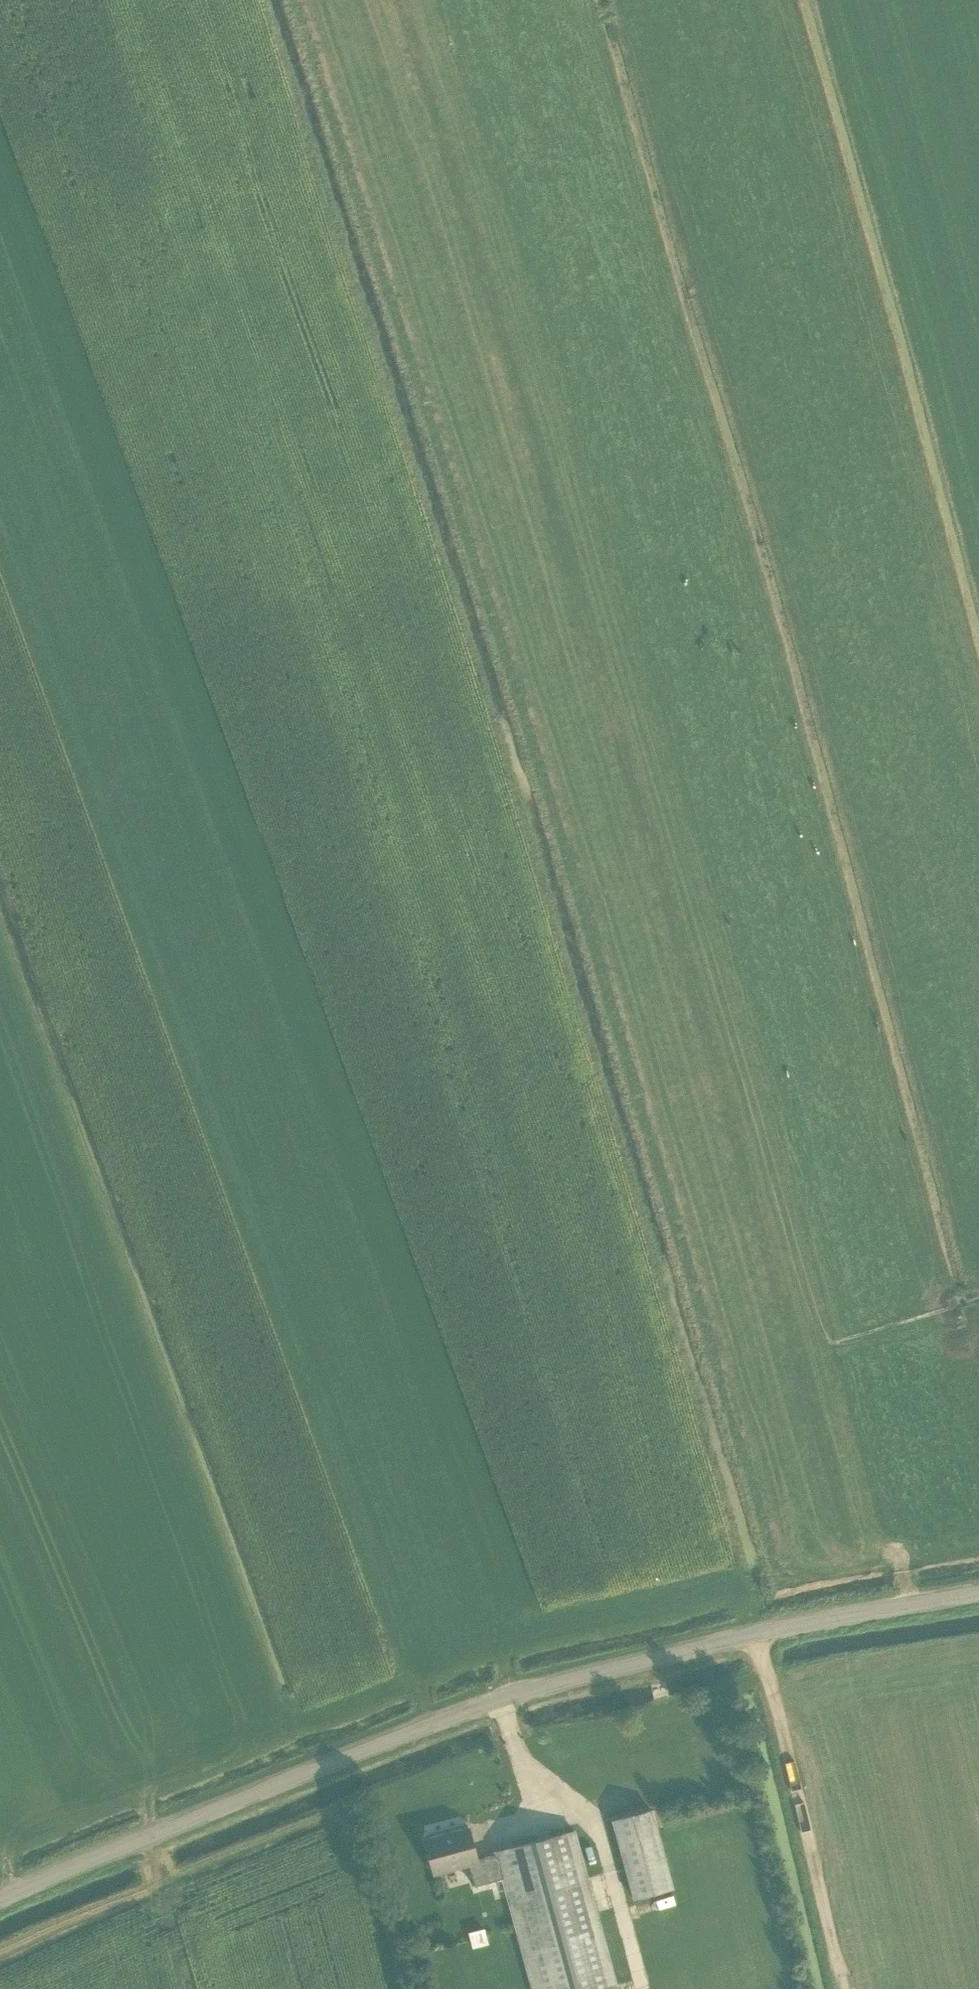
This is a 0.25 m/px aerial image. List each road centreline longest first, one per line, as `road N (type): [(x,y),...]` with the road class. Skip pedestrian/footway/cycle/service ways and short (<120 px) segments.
road 1 (unclassified): [(0,1897),(525,1697),(827,1623),(978,1596)]

